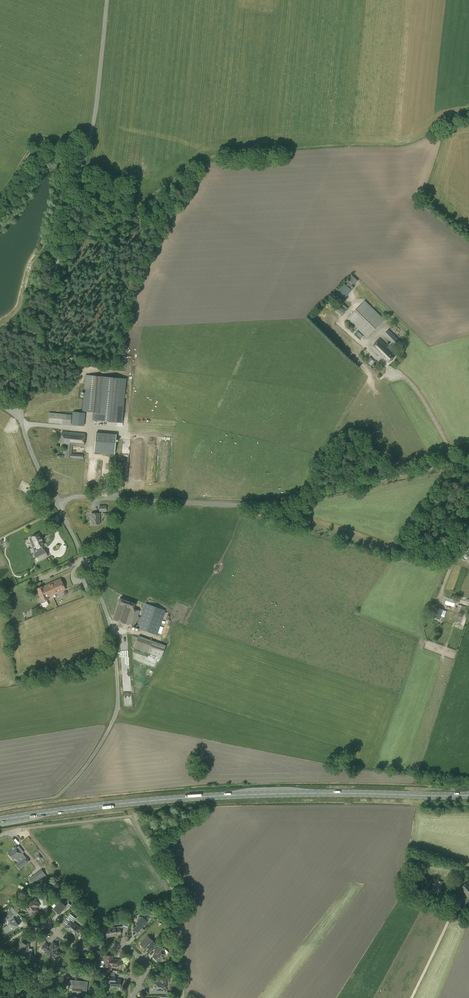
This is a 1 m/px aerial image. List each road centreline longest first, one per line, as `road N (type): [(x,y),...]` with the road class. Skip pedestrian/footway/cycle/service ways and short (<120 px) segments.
road 1 (primary): [(0,820),(252,794),(468,796)]
road 2 (unclassified): [(21,418),(92,124),(106,0)]
road 3 (unclassified): [(58,506),(82,496),(272,502),(458,464)]
road 4 (unclassified): [(56,797),(92,758),(118,694),(104,605),(58,506)]
road 5 (residential): [(134,997),(148,973),(143,958),(121,944),(76,951),(45,924)]

